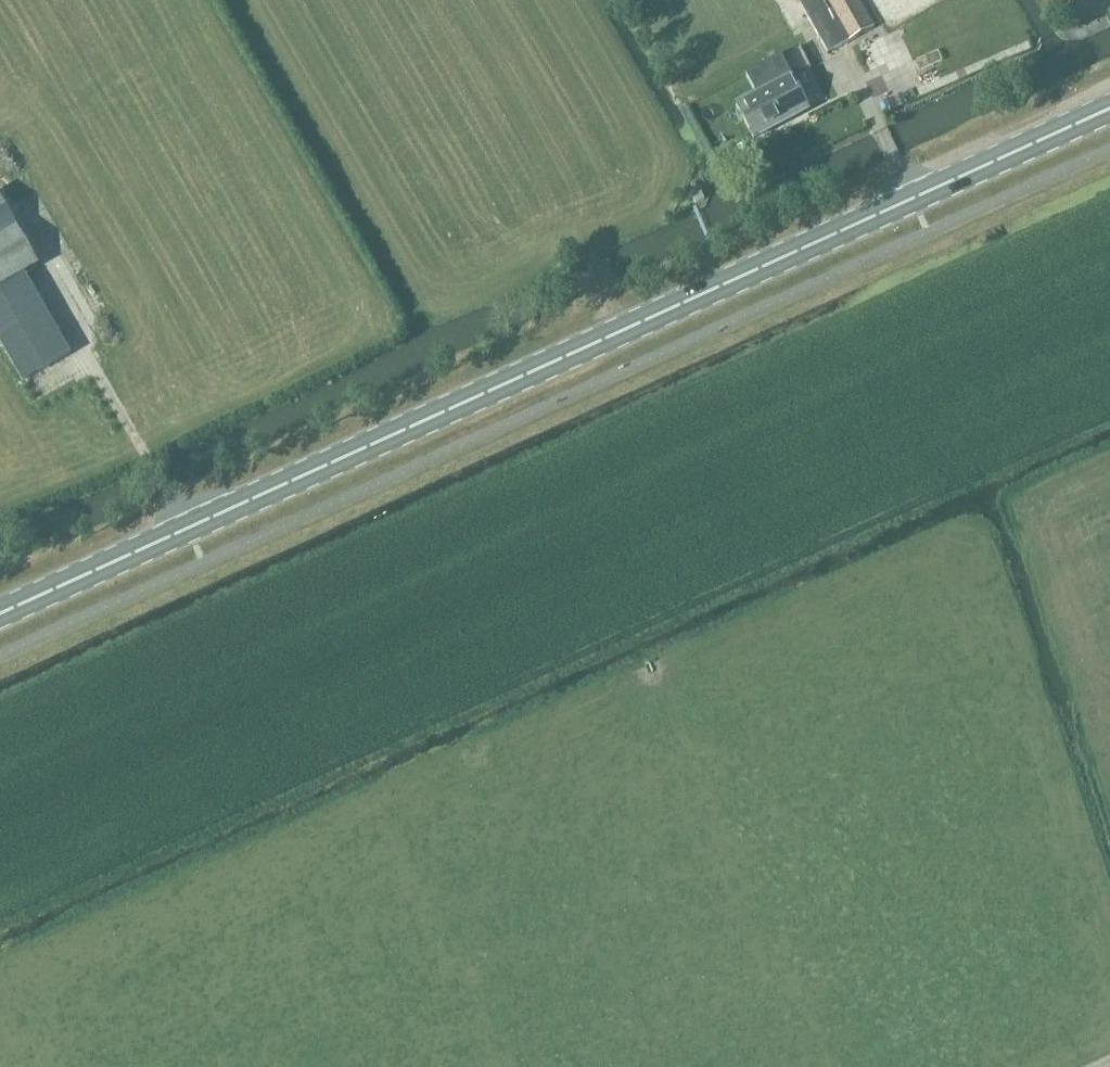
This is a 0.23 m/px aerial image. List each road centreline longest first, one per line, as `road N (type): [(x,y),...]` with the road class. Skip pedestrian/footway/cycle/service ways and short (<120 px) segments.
road 1 (secondary): [(0,614),(1109,109)]

